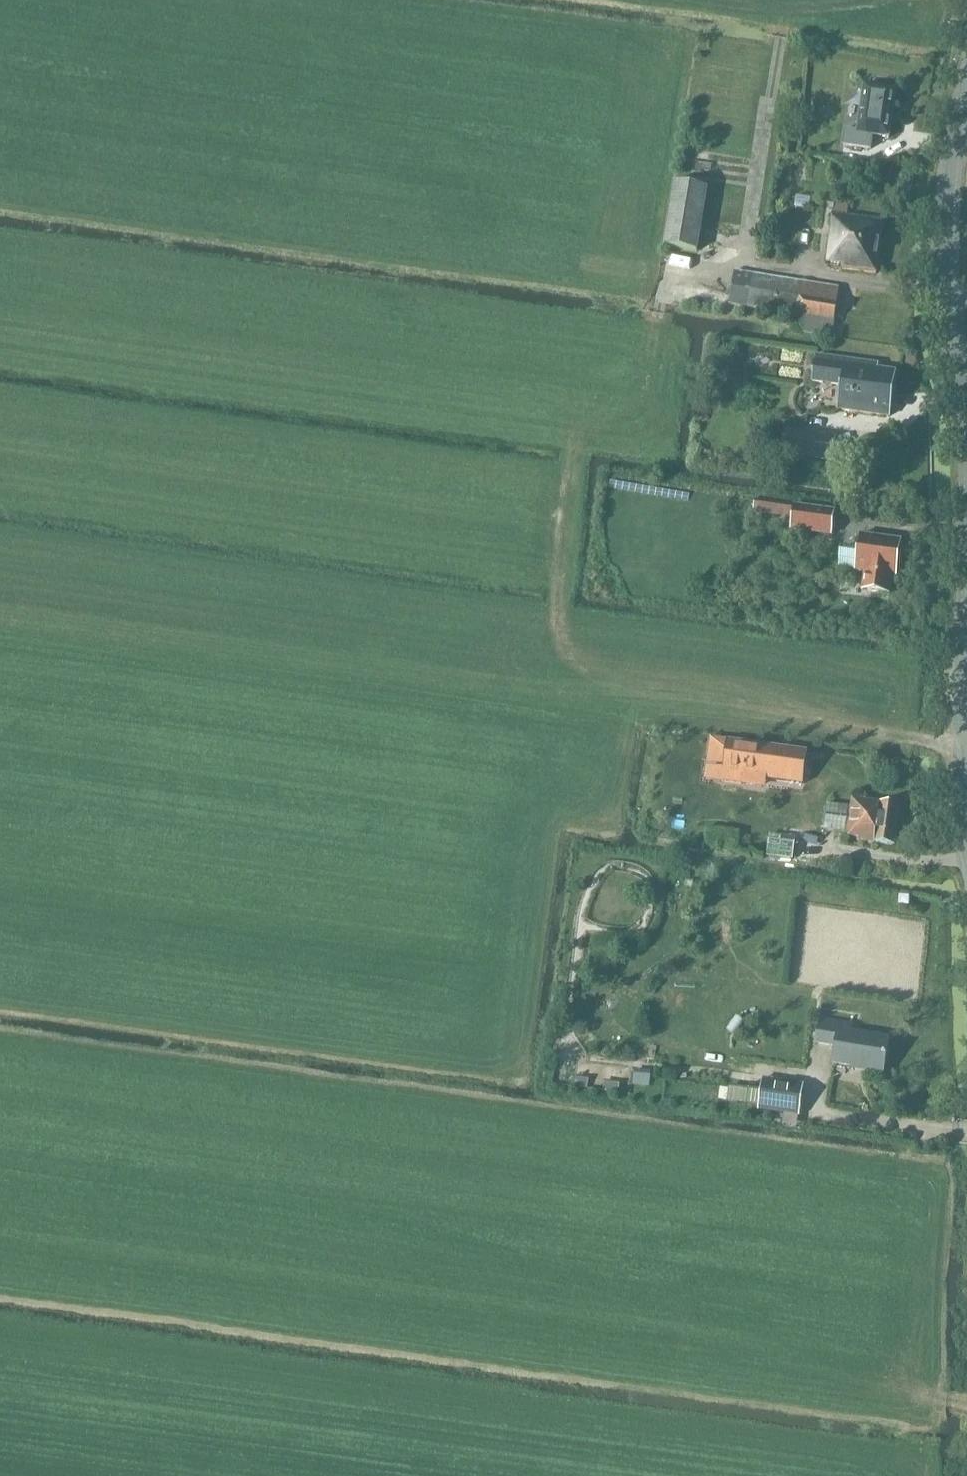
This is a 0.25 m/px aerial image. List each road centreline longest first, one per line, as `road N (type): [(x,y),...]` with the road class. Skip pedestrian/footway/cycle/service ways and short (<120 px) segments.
road 1 (track): [(560,672),(966,748)]
road 2 (tertiary): [(966,457),(947,250),(966,96)]

